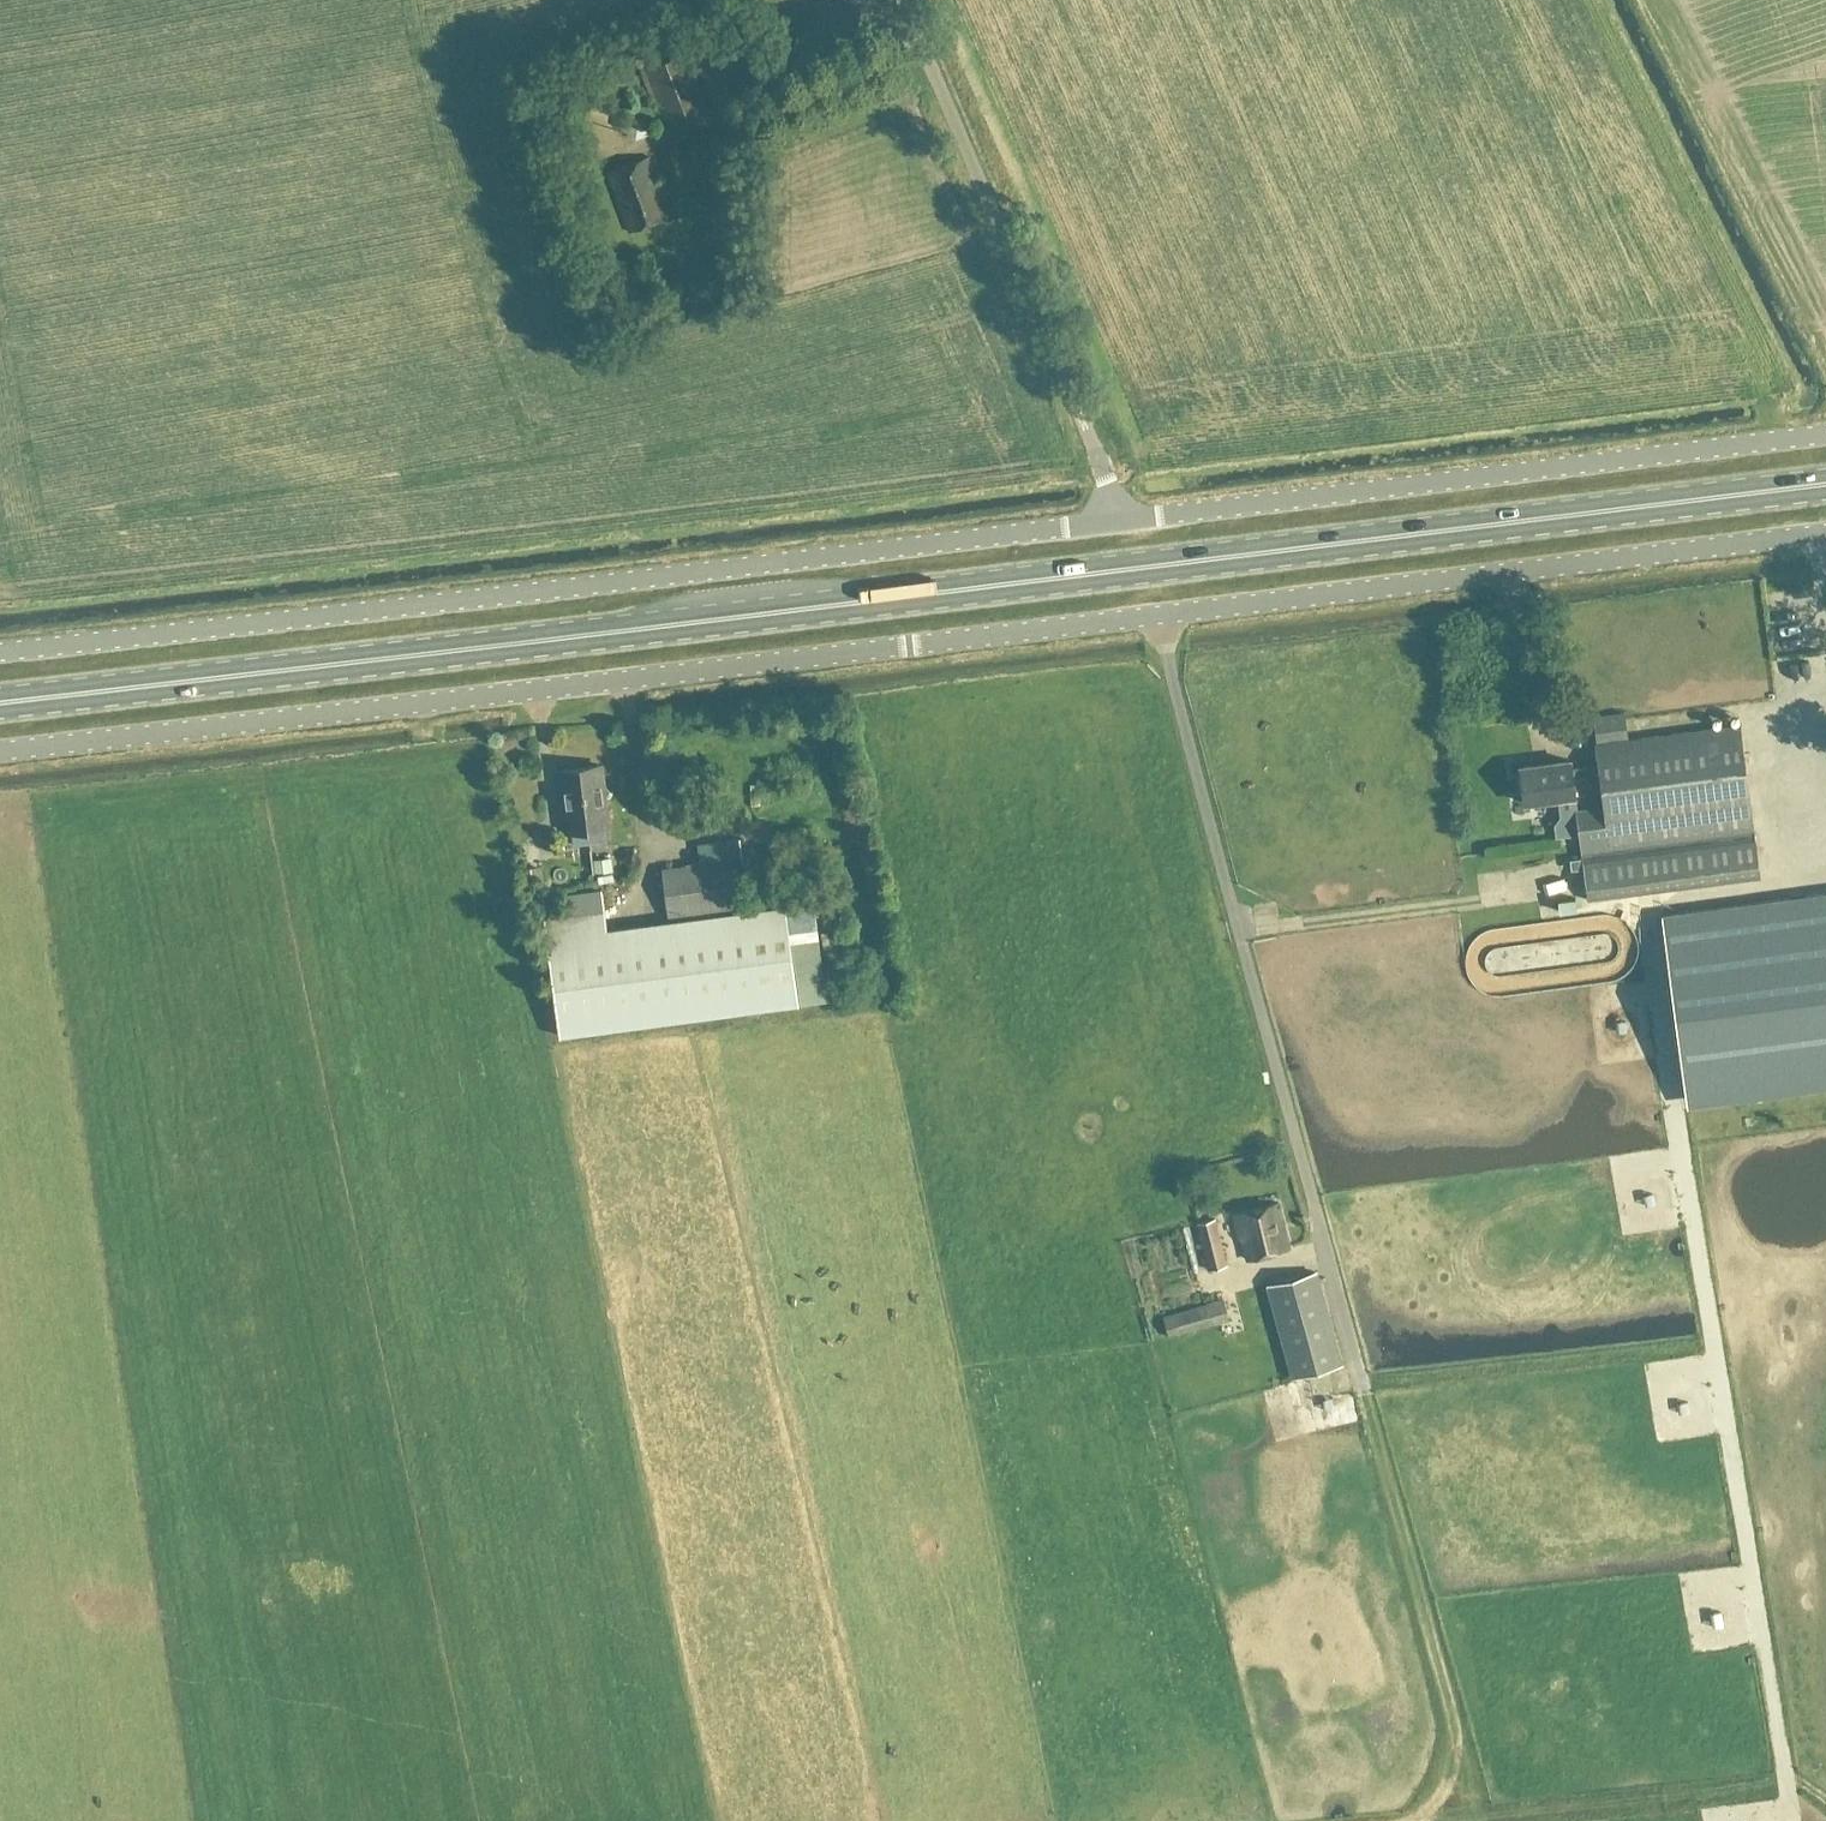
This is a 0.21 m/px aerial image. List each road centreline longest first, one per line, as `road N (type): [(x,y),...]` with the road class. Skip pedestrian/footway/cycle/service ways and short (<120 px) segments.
road 1 (primary): [(1825,484),(0,705)]
road 2 (unclassified): [(1825,533),(0,751)]
road 3 (unclassified): [(0,652),(1123,520)]
road 4 (unclassified): [(1123,520),(1825,435)]
road 5 (unclassified): [(1123,520),(894,0)]
road 6 (track): [(1418,1820),(1445,1797),(1455,1750),(1359,1383)]

